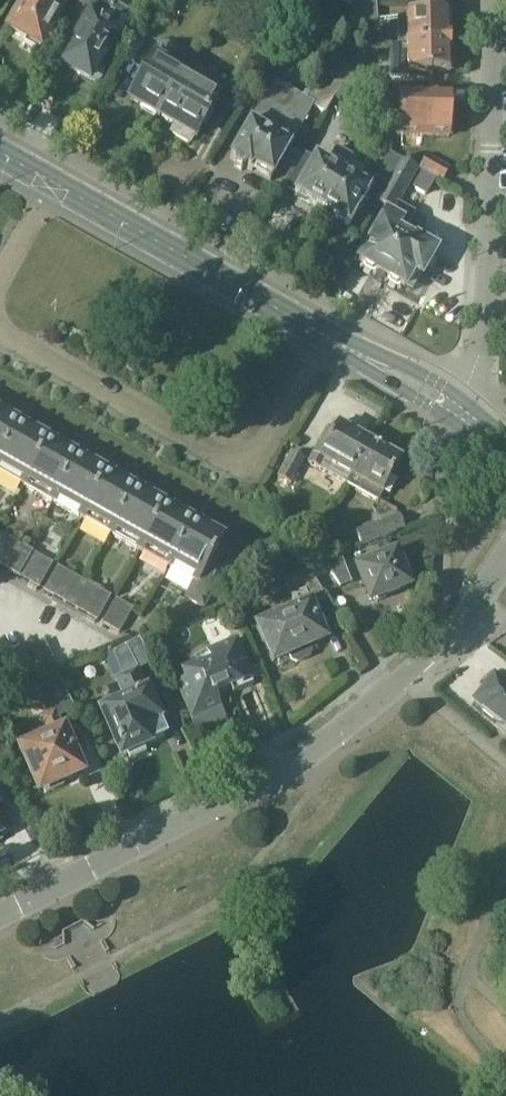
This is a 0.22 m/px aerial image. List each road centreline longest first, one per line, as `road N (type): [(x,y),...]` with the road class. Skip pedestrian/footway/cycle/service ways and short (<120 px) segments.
road 1 (residential): [(505,562),(441,645),(323,746),(0,916)]
road 2 (residential): [(325,335),(252,475),(0,340)]
road 3 (residential): [(454,406),(480,351),(490,0)]
road 4 (secondary): [(53,181),(325,335)]
road 5 (secondary): [(325,335),(454,406)]

